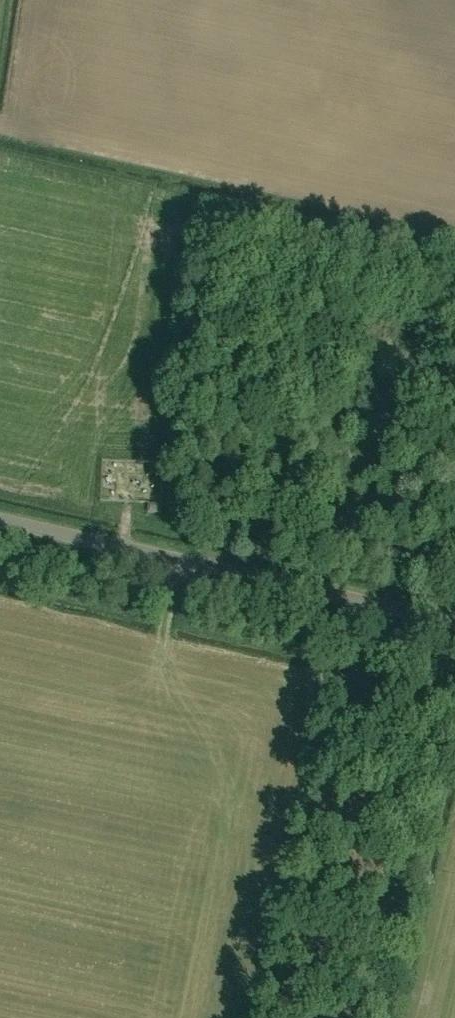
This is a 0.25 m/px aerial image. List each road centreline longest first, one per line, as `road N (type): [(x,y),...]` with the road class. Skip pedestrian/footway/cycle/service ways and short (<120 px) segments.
road 1 (unclassified): [(454,619),(0,516)]

